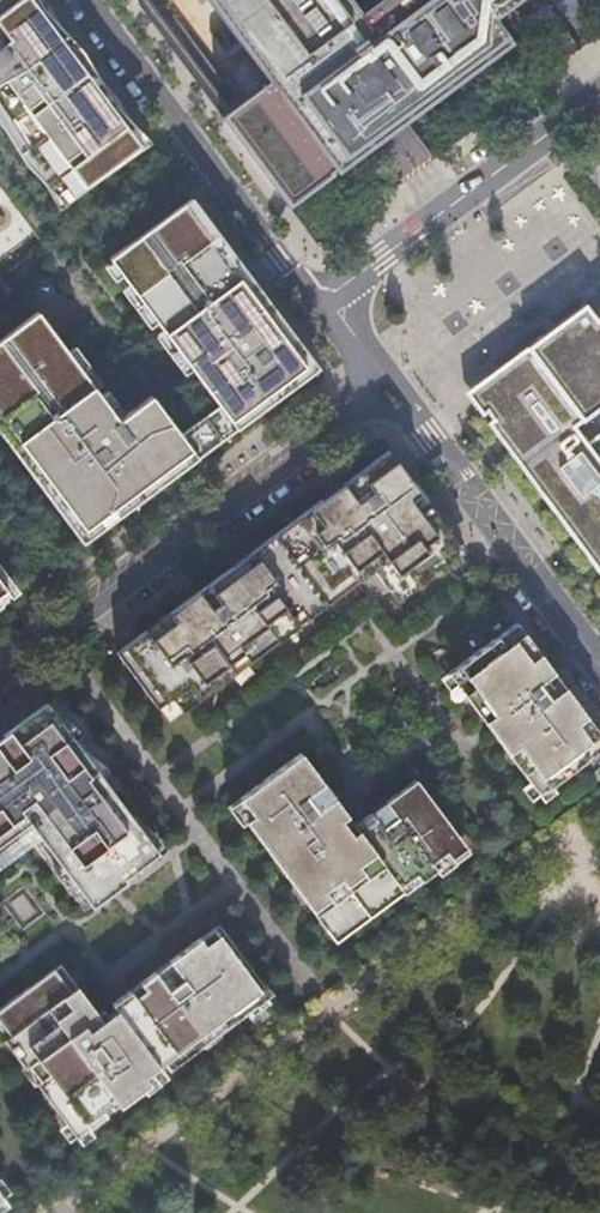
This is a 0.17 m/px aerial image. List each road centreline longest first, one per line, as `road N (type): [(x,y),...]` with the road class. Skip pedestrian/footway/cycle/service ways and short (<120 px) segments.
road 1 (residential): [(390,390),(0,678)]
road 2 (residential): [(88,0),(319,304)]
road 3 (residential): [(599,90),(319,304)]
road 4 (residential): [(390,390),(599,666)]

